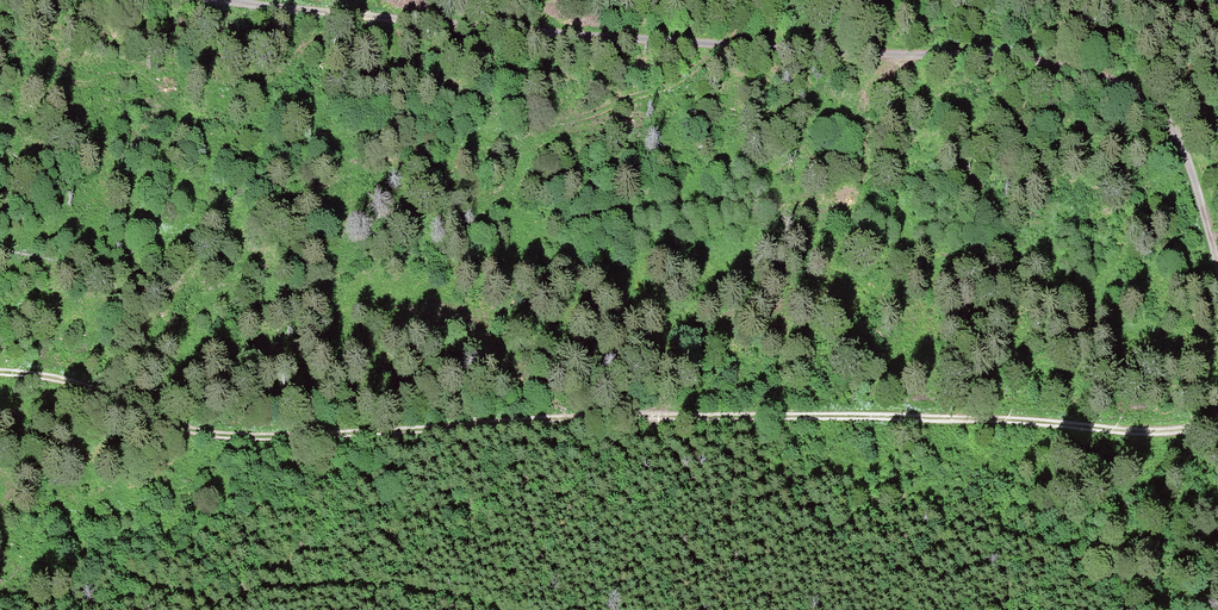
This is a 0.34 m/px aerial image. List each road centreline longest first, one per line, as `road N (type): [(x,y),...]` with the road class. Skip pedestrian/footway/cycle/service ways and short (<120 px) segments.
road 1 (track): [(0,370),(78,384),(177,424),(224,433),(804,415),(1217,425)]
road 2 (track): [(215,0),(804,49),(1030,60),(1107,80),(1154,110),(1177,145),(1217,262)]

